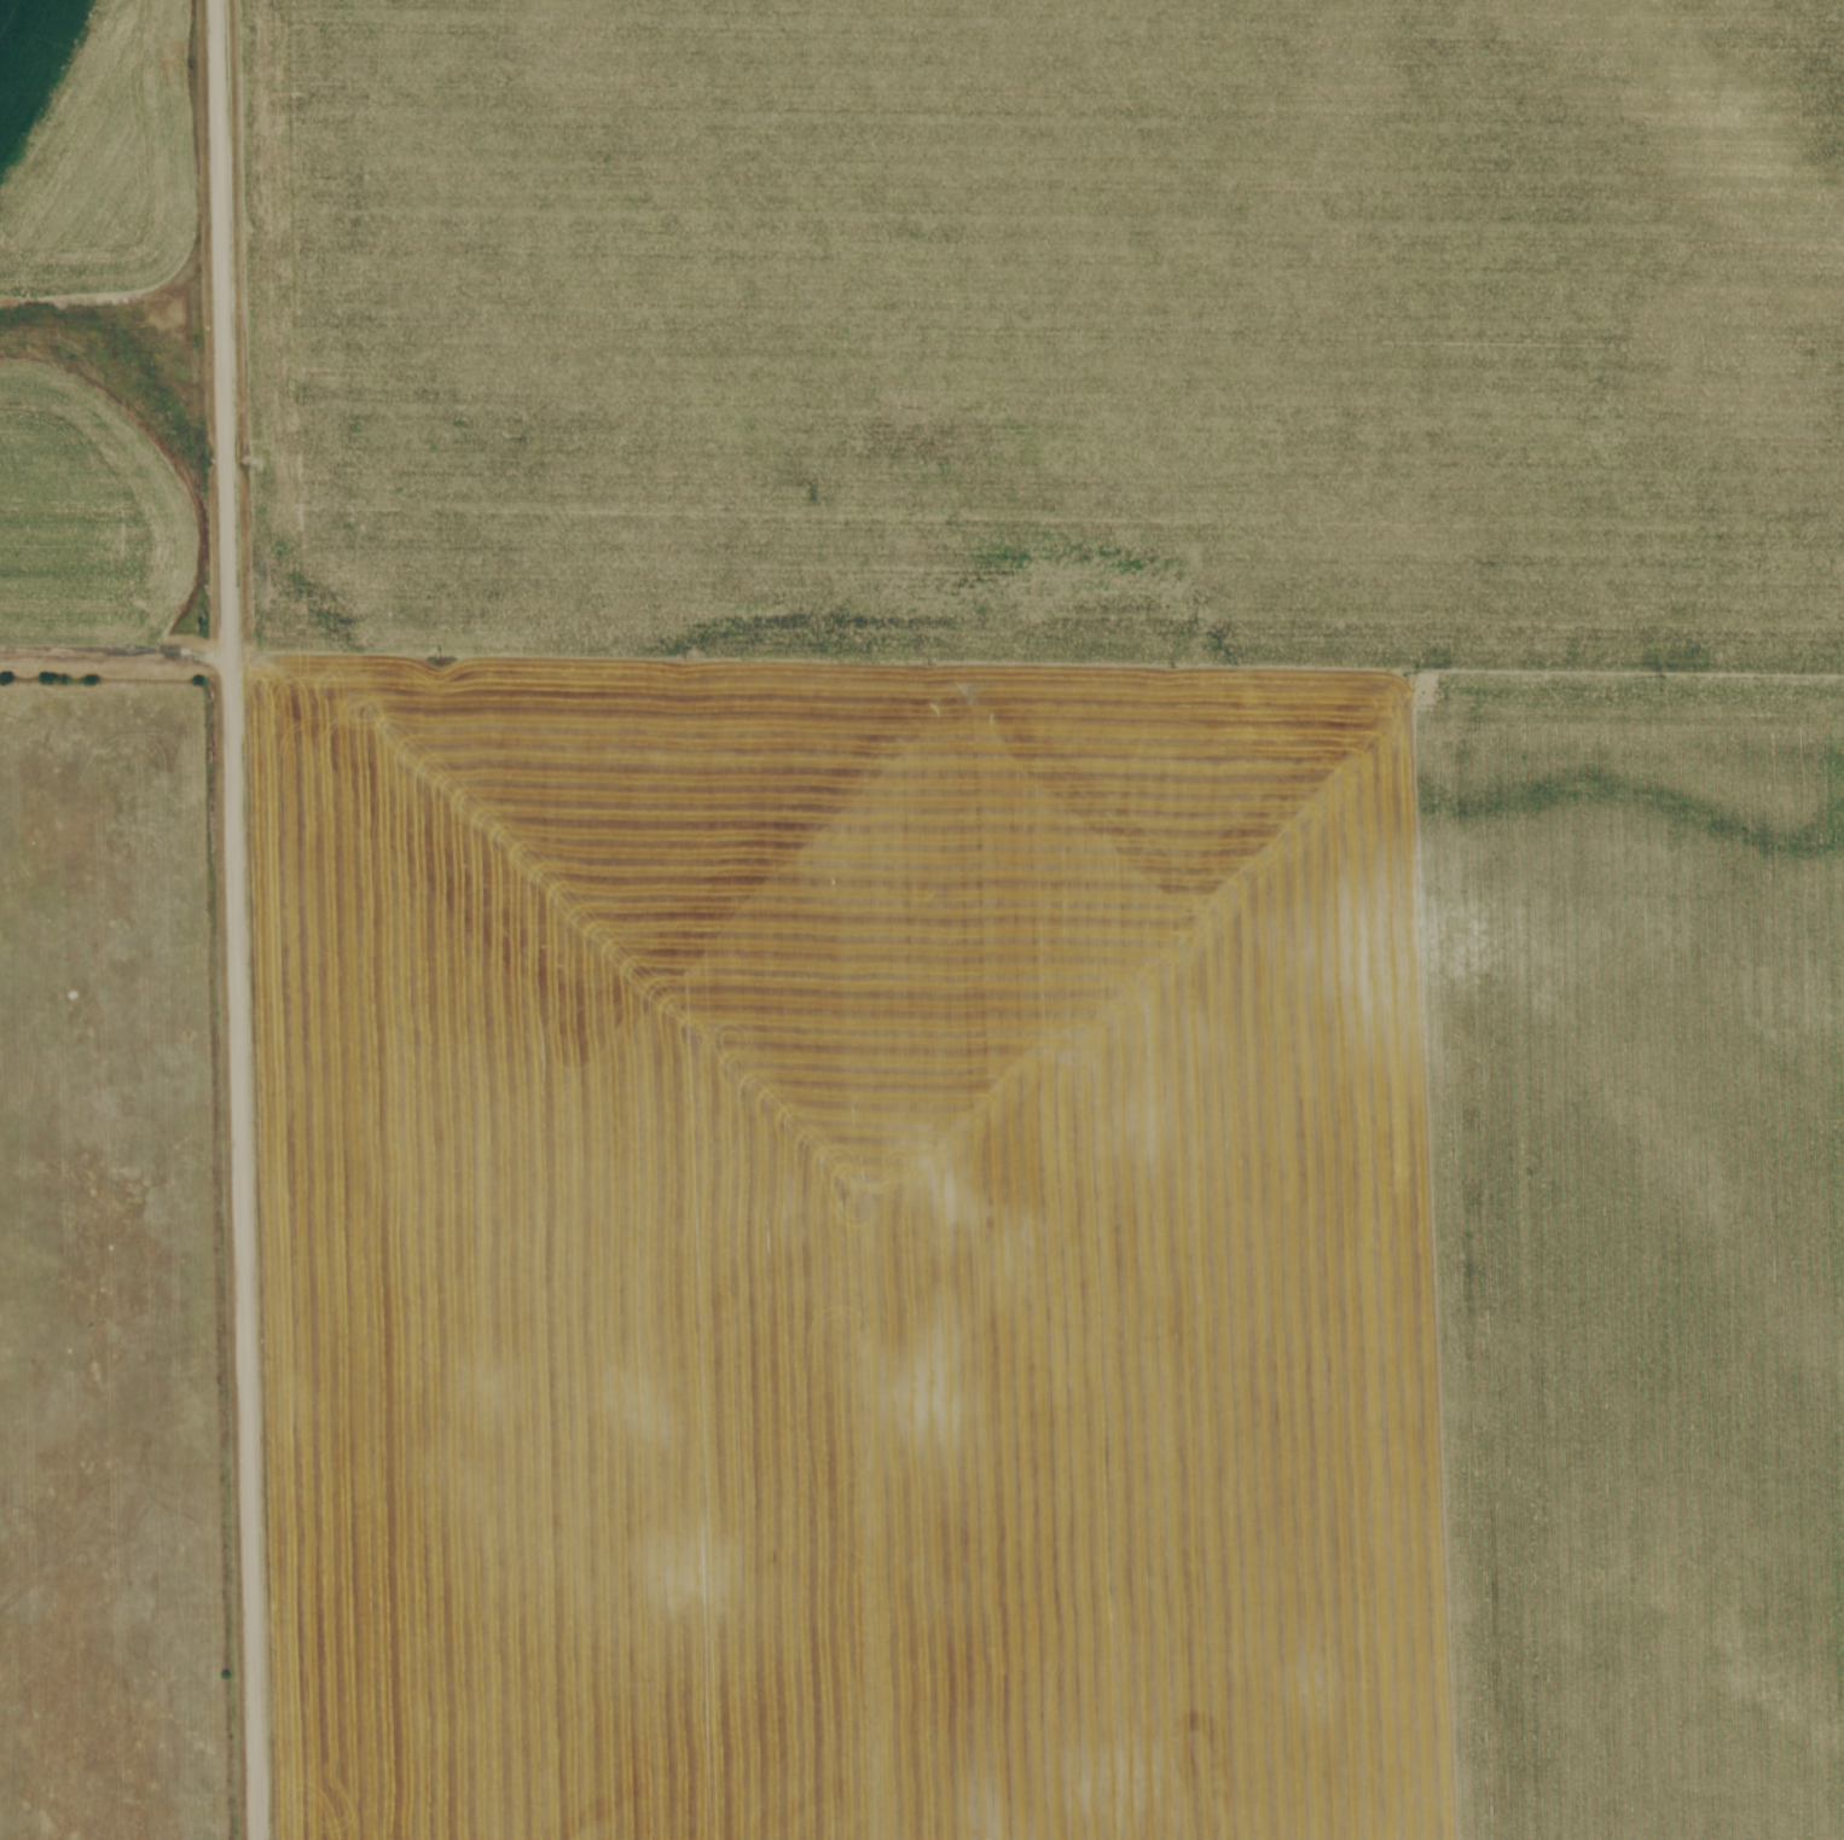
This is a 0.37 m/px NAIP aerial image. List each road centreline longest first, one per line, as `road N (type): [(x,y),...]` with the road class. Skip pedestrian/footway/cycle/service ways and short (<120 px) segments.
road 1 (residential): [(218,0),(258,1839)]

